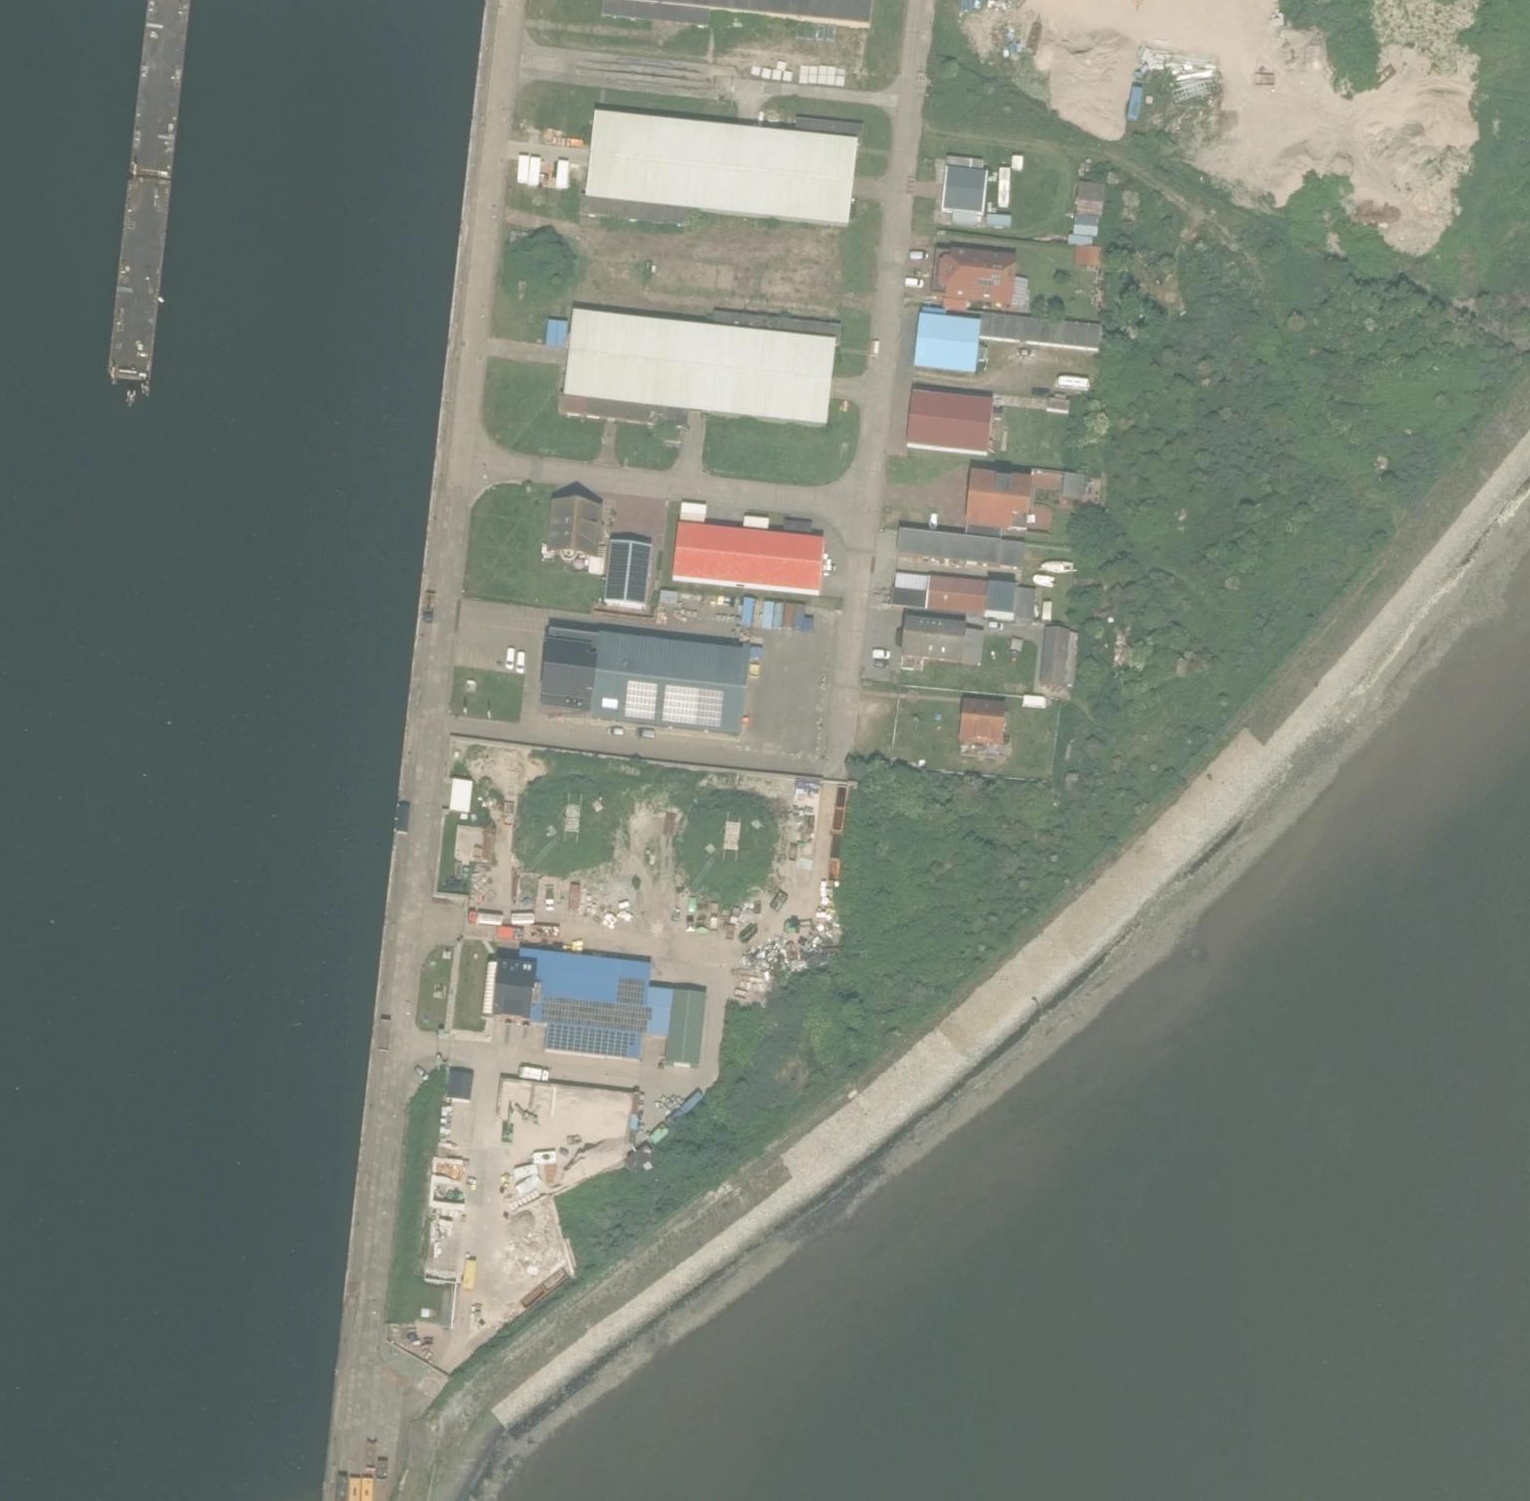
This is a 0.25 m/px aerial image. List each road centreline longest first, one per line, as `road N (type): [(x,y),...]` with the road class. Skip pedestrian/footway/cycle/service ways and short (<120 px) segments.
road 1 (unclassified): [(349,1500),(372,1221),(457,461)]
road 2 (unclassified): [(918,0),(866,505)]
road 3 (unclassified): [(457,461),(512,0)]
road 4 (unclassified): [(866,505),(457,461)]
road 5 (unclassified): [(866,505),(835,782)]

